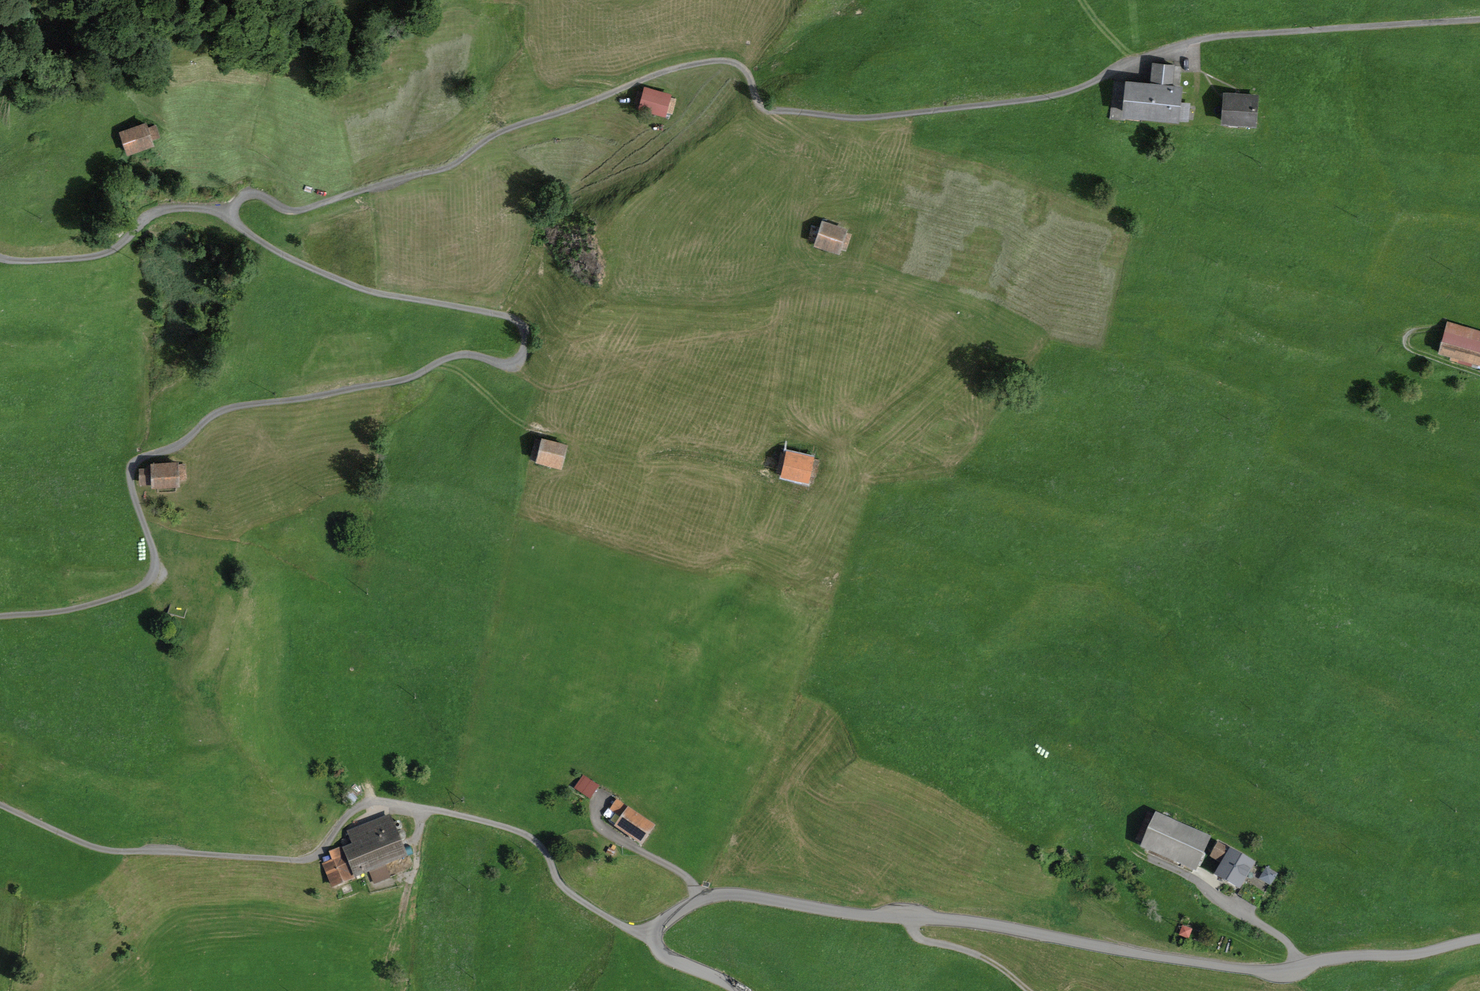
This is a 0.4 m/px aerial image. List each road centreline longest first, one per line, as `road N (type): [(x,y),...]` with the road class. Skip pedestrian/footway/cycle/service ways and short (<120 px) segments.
road 1 (unclassified): [(235,213),(242,196),(254,194),(298,210),(449,170),(503,131),(690,66),(732,63),(770,110),(866,117),(1044,98),(1207,38),(1479,21)]
road 2 (unclassified): [(0,616),(51,614),(154,579),(155,546),(130,468),(188,439),(227,407),(402,380),(466,352),(520,365),(527,332),(515,317),(372,292),(258,240),(235,213)]
road 3 (unclassified): [(1479,939),(1263,968),(1116,946),(1043,920),(800,909),(731,894),(666,914),(653,936)]
road 4 (unclassified): [(653,936),(564,890),(529,836),(434,810),(366,802),(303,861),(104,851),(0,804)]
road 5 (unclassified): [(0,259),(103,255),(161,209),(235,213)]
road 6 (track): [(1161,865),(1278,932),(1297,957)]
road 7 (track): [(1032,990),(895,914)]
road 8 (track): [(1442,328),(1411,332),(1405,343),(1479,374)]

